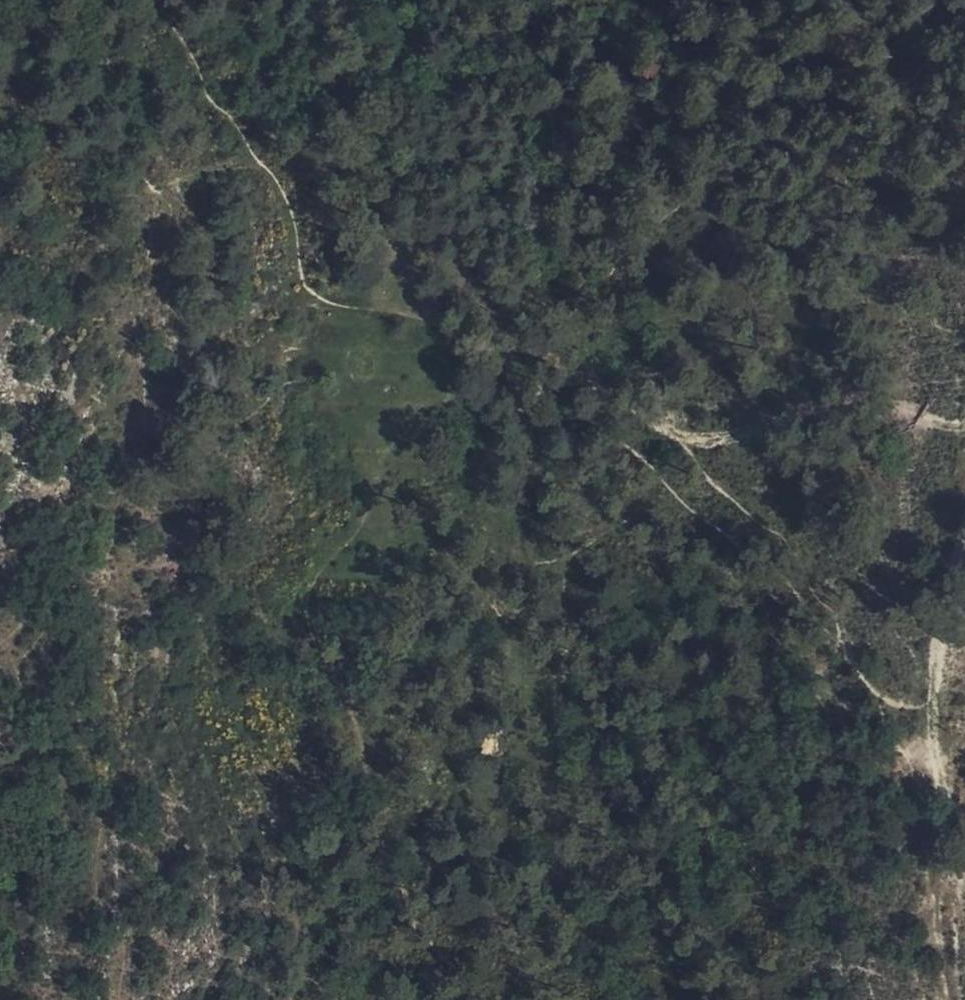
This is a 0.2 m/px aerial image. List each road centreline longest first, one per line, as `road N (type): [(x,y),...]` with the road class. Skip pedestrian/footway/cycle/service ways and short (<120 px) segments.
road 1 (track): [(942,718),(964,541)]

